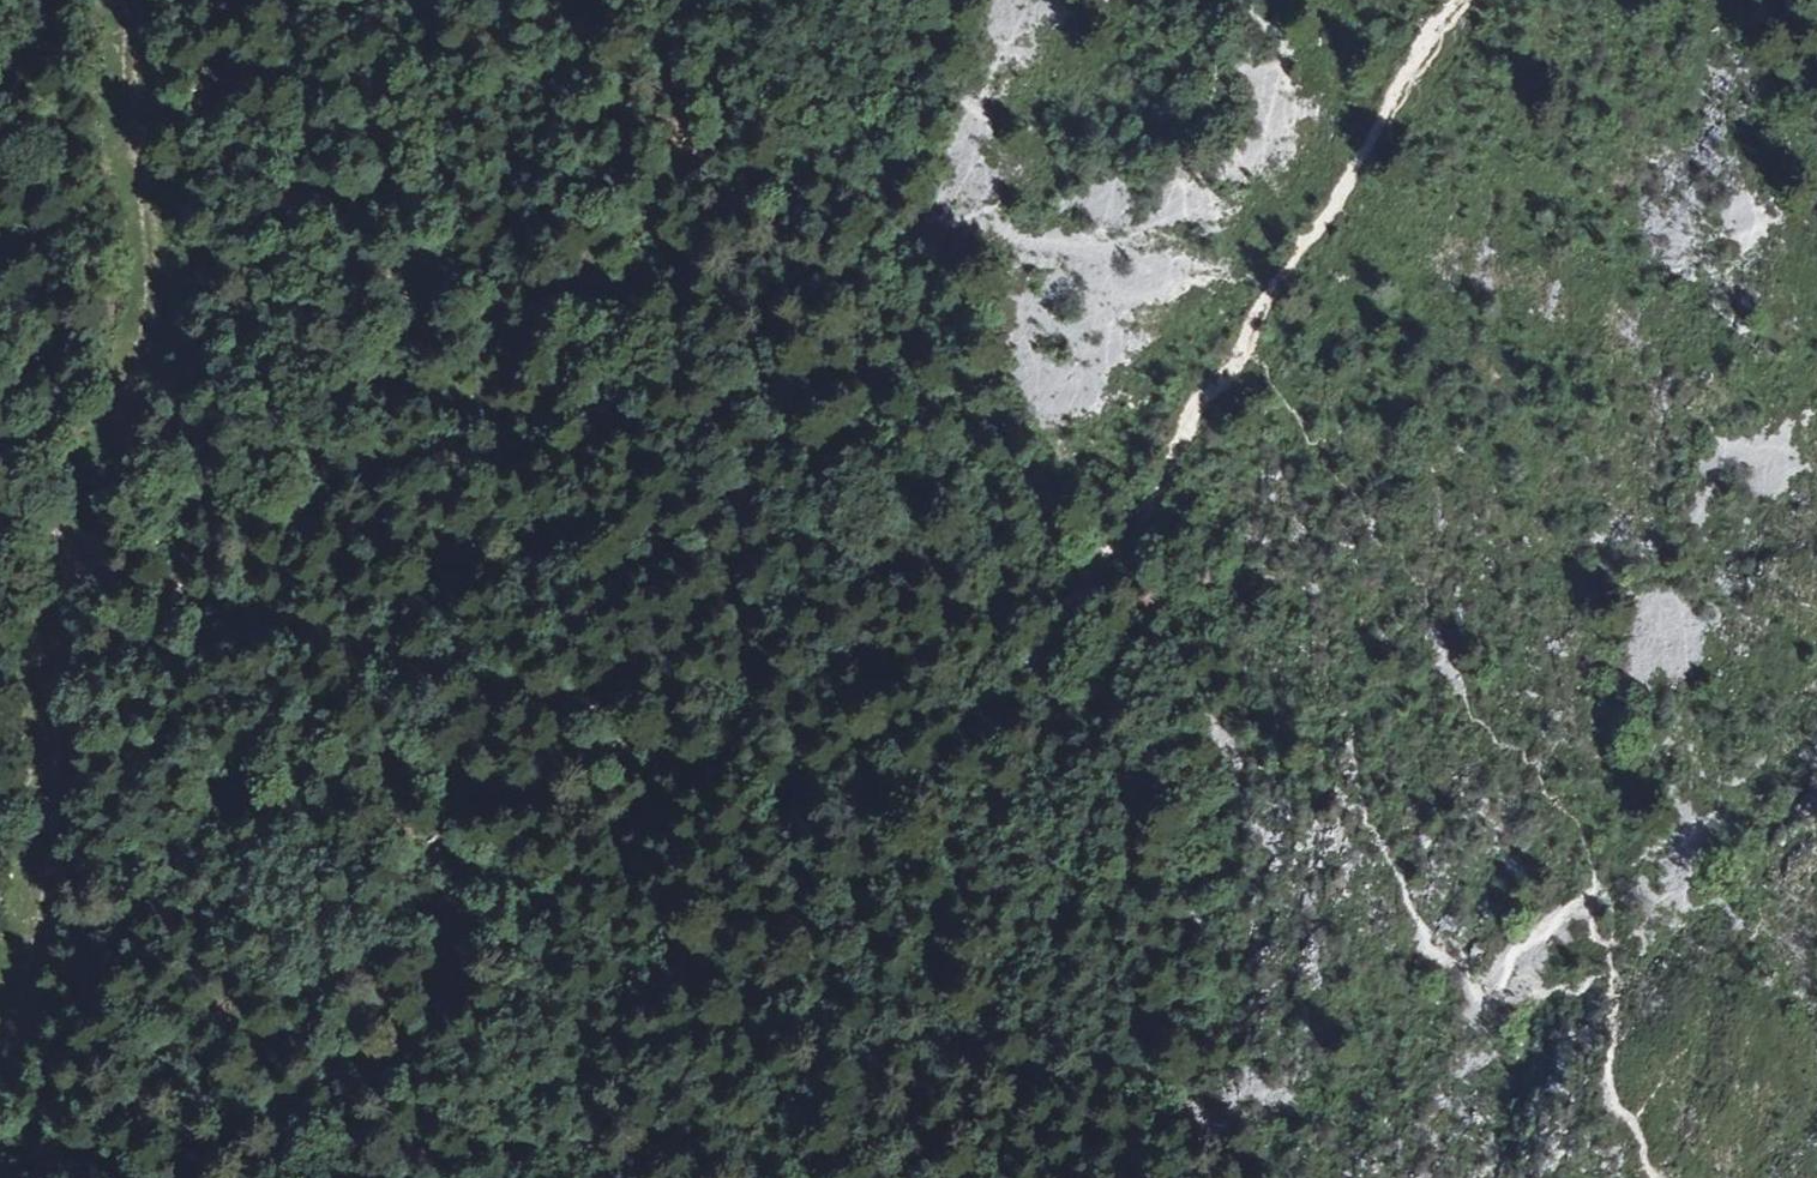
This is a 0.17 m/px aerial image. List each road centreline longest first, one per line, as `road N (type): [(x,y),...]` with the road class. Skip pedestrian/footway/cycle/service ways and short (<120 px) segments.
road 1 (track): [(0,1073),(60,789),(87,516),(150,297),(131,0)]

